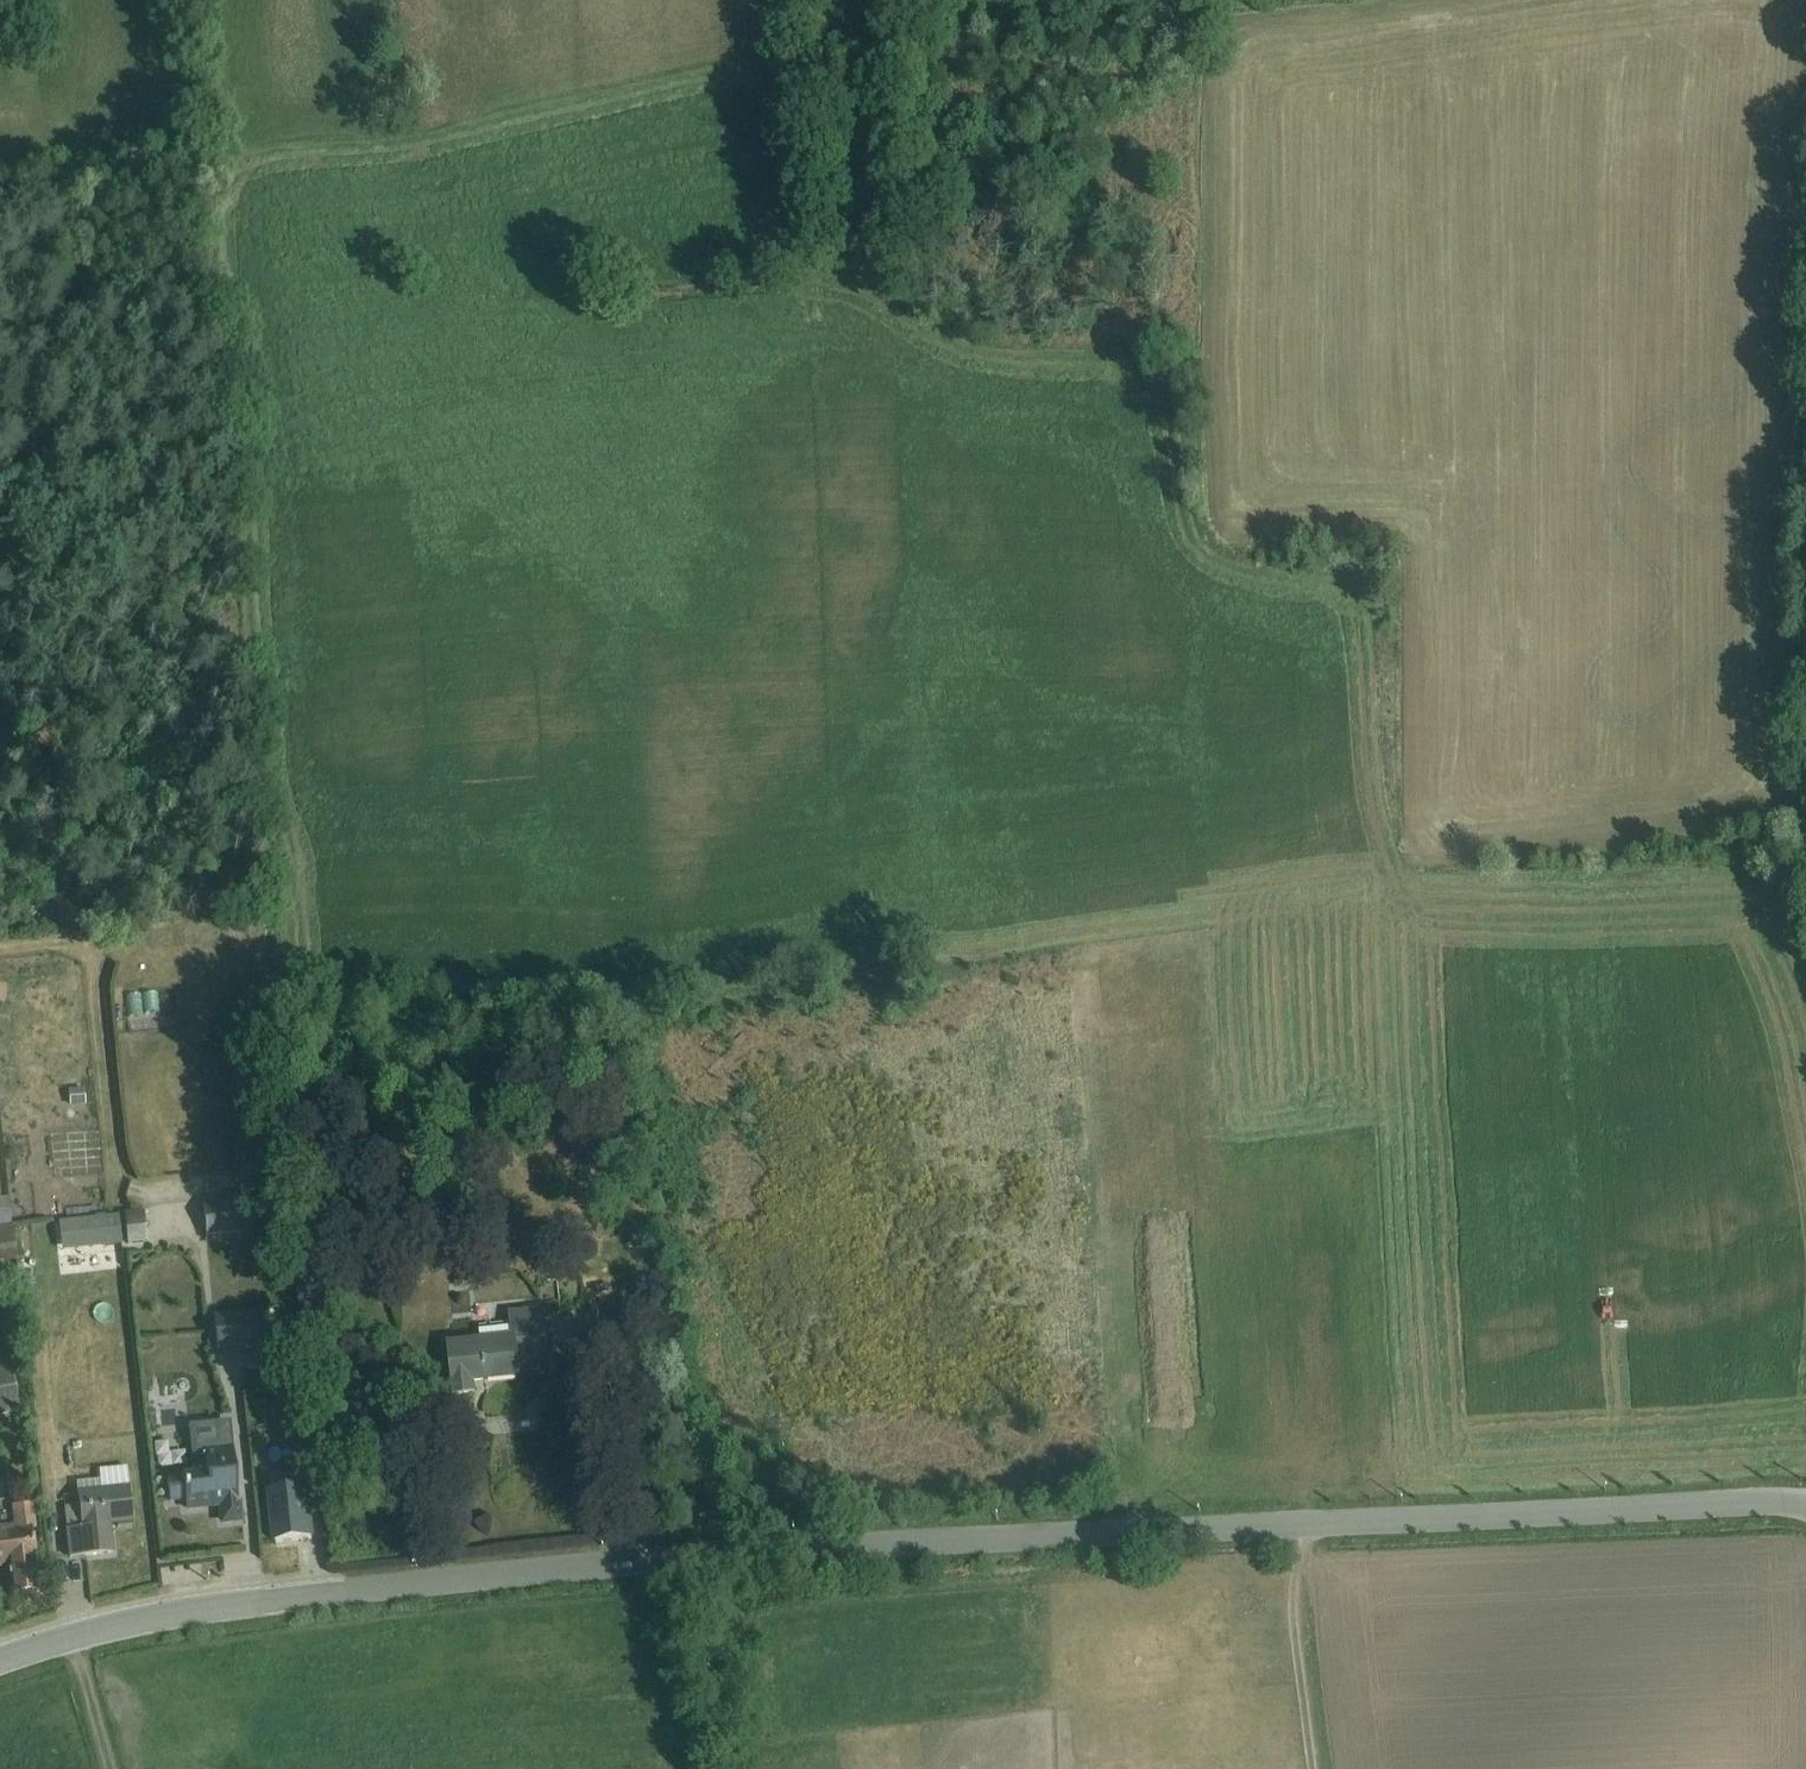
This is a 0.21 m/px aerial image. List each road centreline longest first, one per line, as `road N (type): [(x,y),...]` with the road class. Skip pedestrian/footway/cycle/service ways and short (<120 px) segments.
road 1 (residential): [(0,1661),(119,1625),(221,1607),(650,1561),(1805,1505)]
road 2 (track): [(1305,1768),(1292,1596),(1307,1525)]

